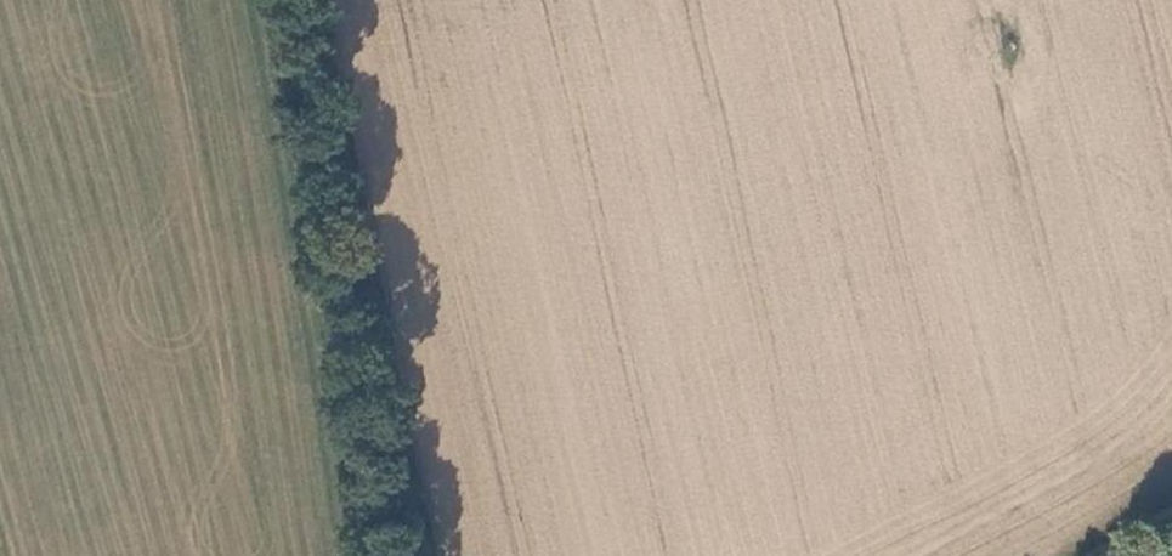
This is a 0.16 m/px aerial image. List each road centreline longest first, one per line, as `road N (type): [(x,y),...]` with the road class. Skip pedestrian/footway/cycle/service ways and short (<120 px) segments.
road 1 (track): [(321,0),(382,259),(433,555)]

